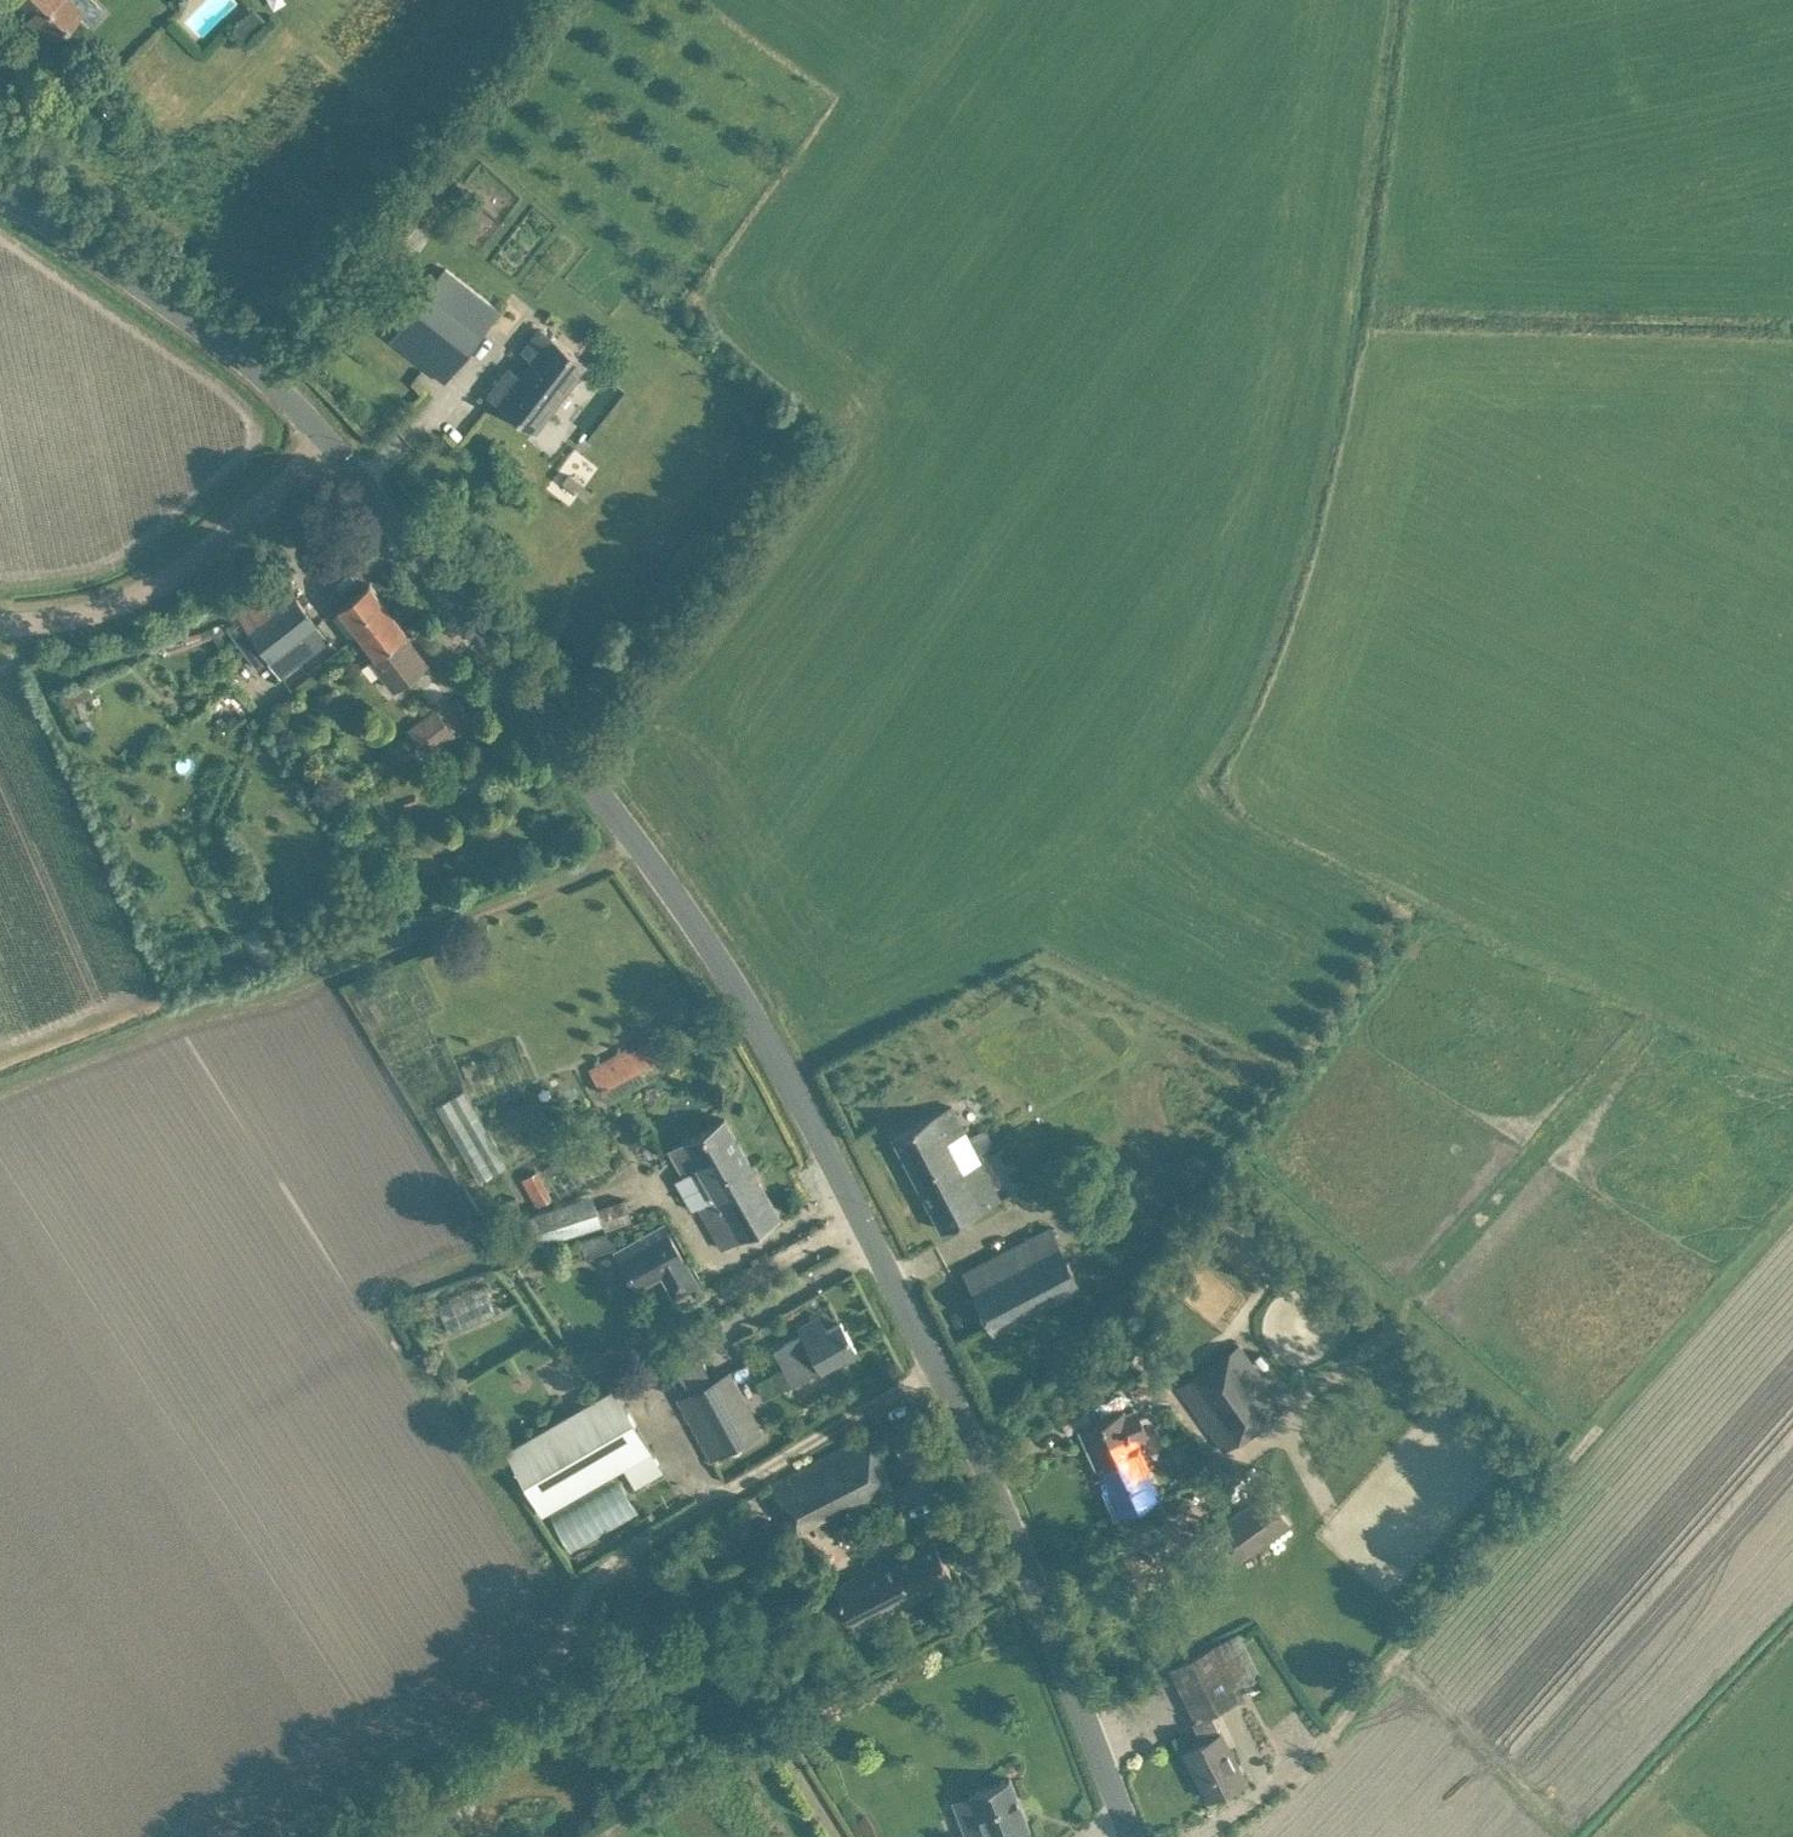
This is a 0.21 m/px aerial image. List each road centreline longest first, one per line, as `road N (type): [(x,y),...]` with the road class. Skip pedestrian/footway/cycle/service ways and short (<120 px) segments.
road 1 (unclassified): [(1151,1836),(1095,1645),(871,1141),(771,962),(334,448)]
road 2 (unclassified): [(334,448),(298,402),(0,188)]
road 3 (unclassified): [(0,625),(137,597),(217,549),(334,448)]

